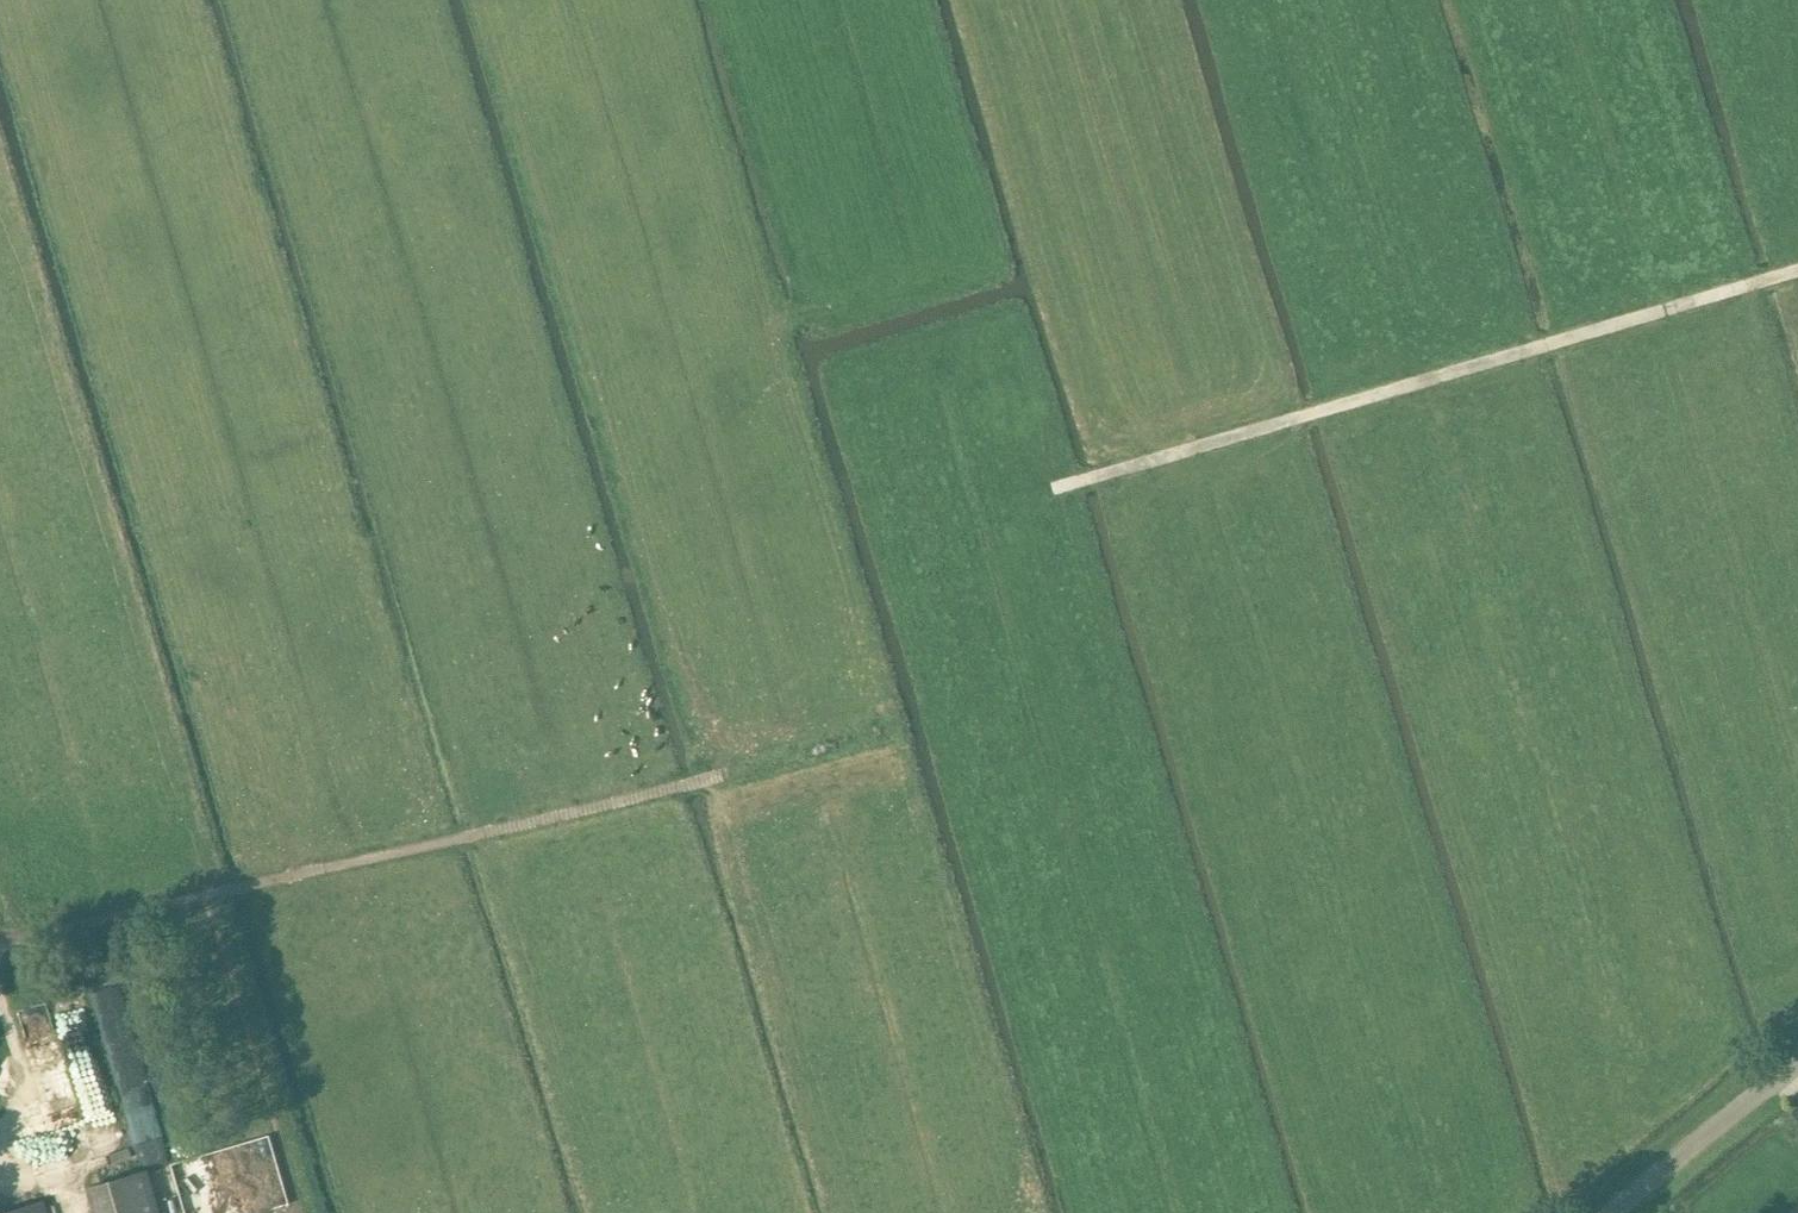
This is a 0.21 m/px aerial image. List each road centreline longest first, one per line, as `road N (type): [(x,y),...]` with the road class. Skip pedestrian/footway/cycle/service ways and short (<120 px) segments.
road 1 (track): [(1060,486),(1797,271)]
road 2 (unclassified): [(1612,1212),(1797,1061)]

